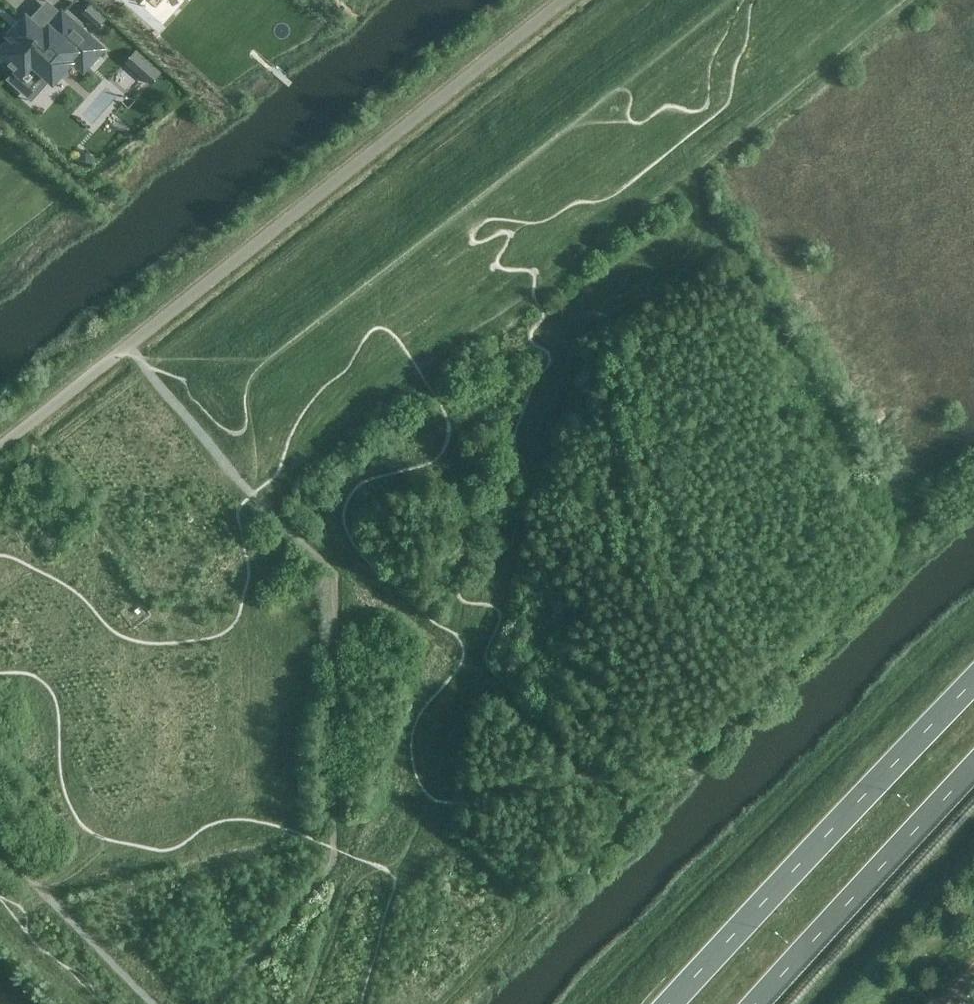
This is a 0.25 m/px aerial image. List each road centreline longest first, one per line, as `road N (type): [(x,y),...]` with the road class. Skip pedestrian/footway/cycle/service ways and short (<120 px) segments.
road 1 (trunk): [(973,680),(667,1003)]
road 2 (trunk): [(759,1003),(973,772)]
road 3 (track): [(262,504),(147,368)]

